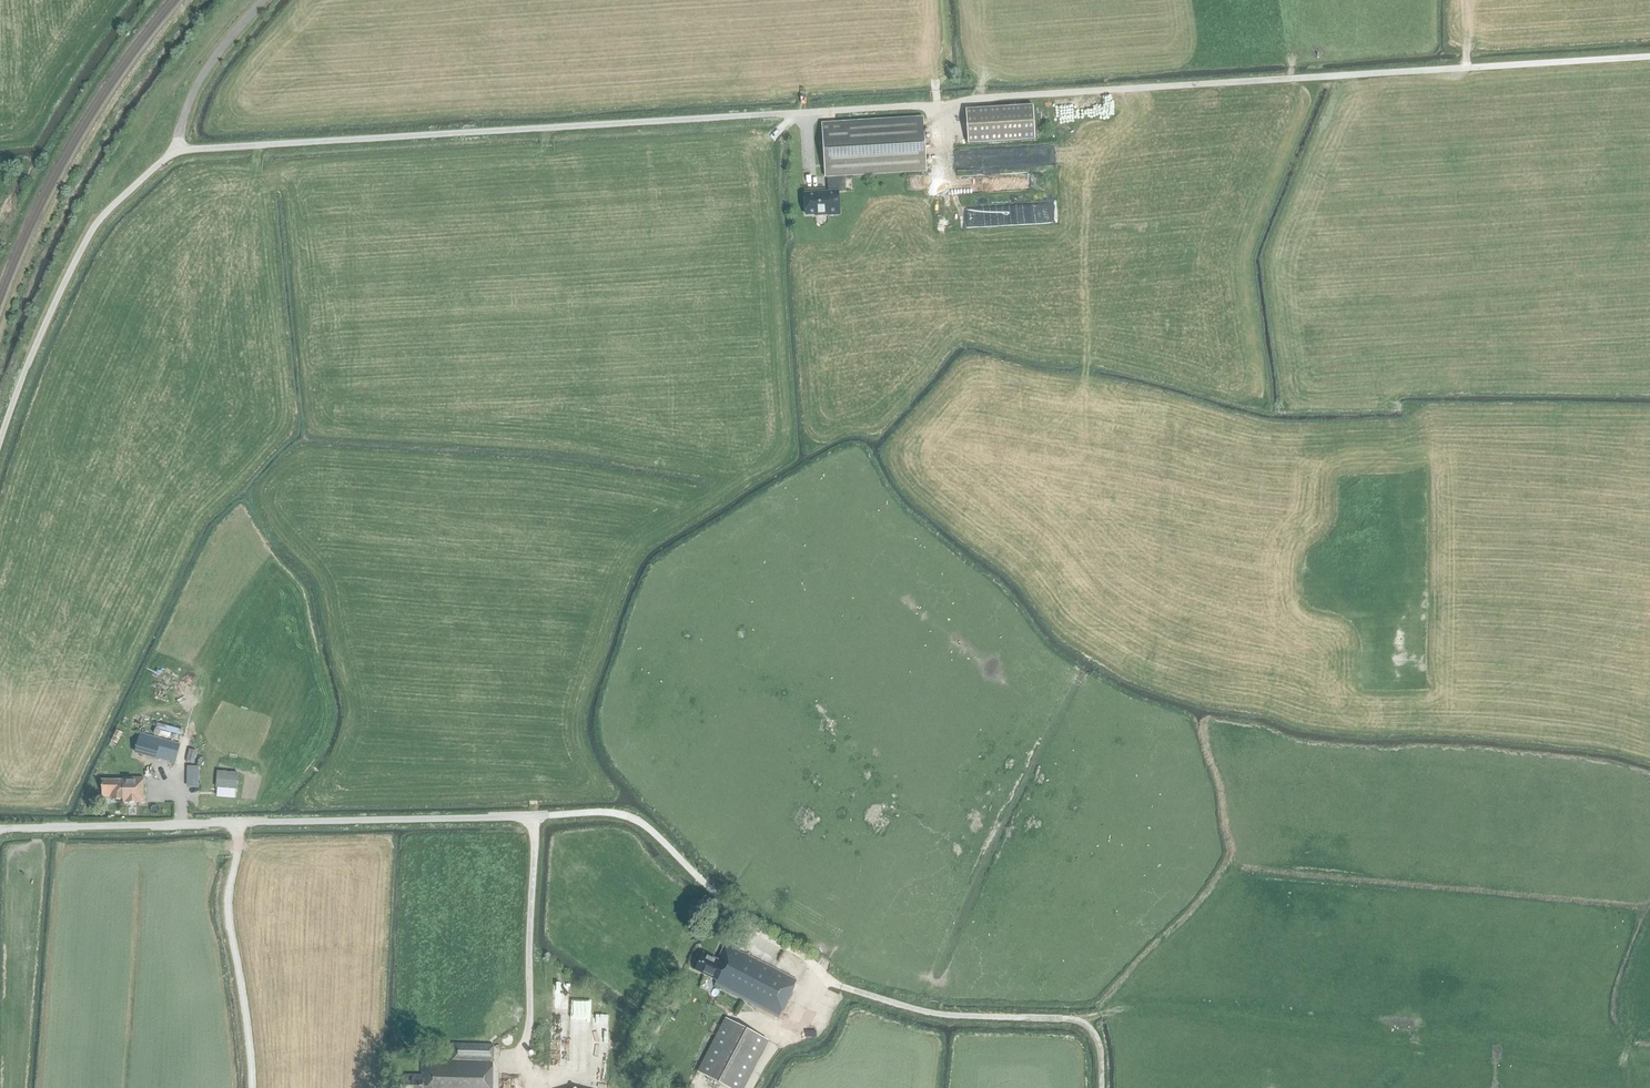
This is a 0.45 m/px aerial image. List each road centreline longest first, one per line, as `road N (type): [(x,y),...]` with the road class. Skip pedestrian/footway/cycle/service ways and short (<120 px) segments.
road 1 (unclassified): [(0,829),(535,816)]
road 2 (unclassified): [(177,152),(97,222),(58,295),(0,444)]

